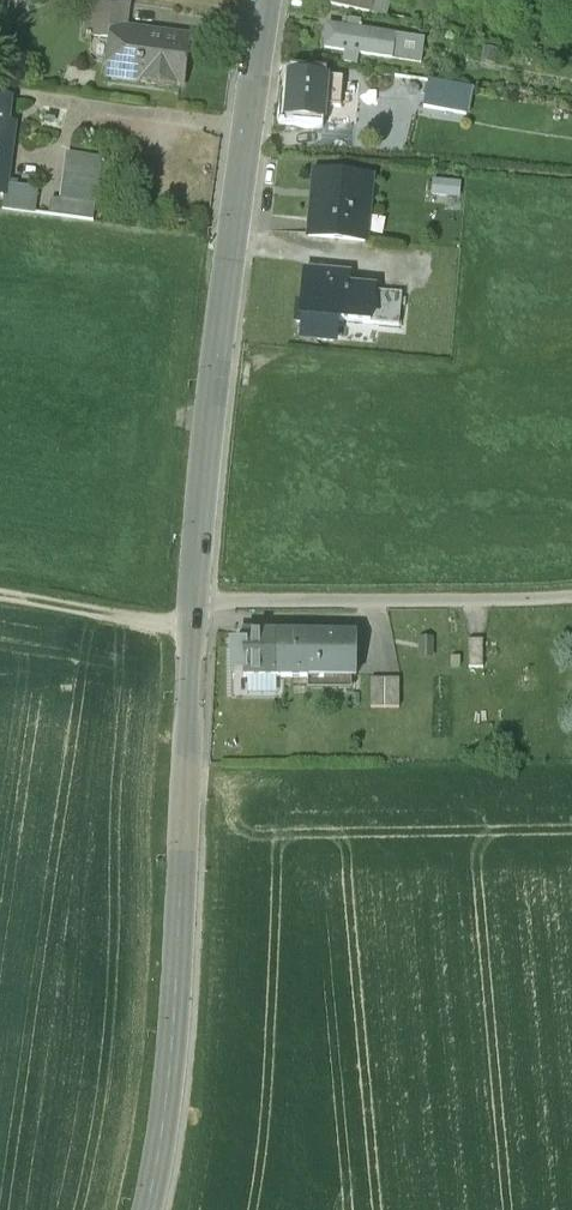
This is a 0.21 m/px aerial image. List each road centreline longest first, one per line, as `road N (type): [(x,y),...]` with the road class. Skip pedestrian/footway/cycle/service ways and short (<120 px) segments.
road 1 (unclassified): [(154,1209),(209,424),(265,0)]
road 2 (track): [(193,604),(571,597)]
road 3 (track): [(0,599),(192,627)]

